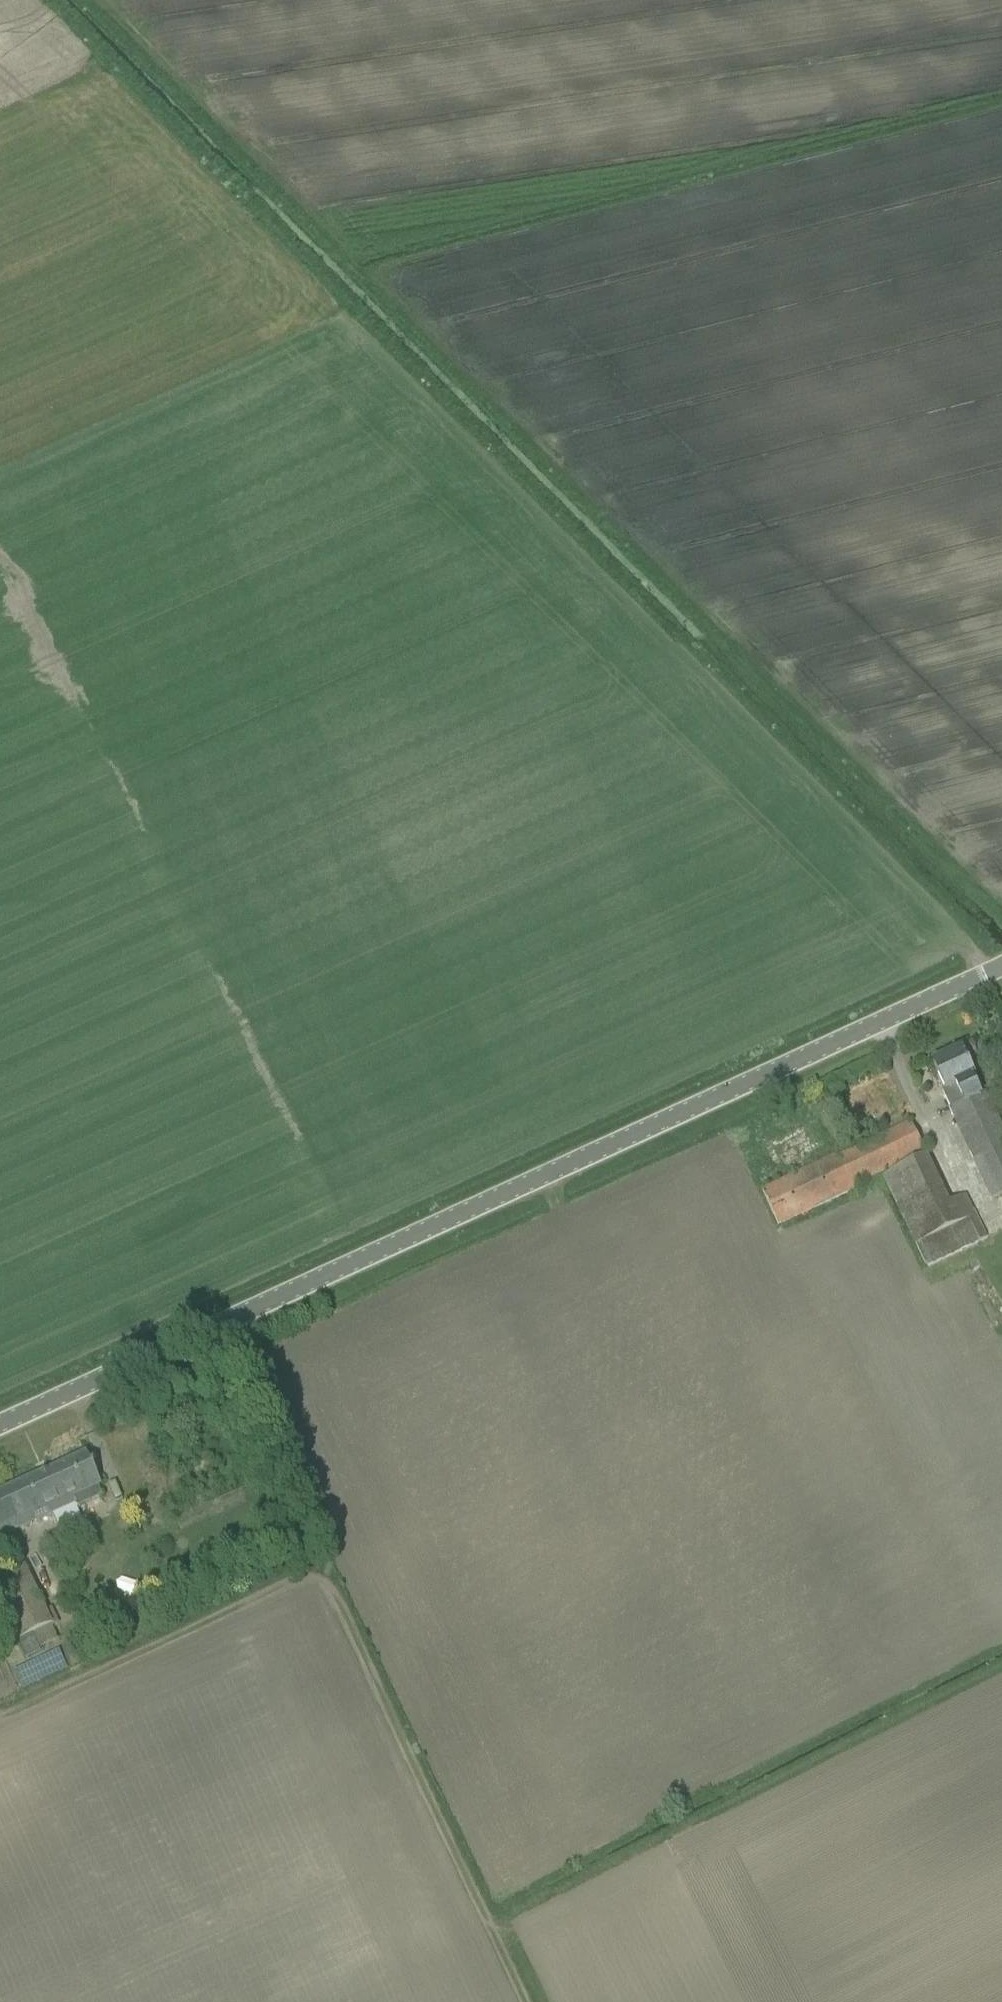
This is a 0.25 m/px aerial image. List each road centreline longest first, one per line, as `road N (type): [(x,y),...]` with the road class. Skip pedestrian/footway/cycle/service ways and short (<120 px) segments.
road 1 (unclassified): [(0,1423),(1001,965)]

